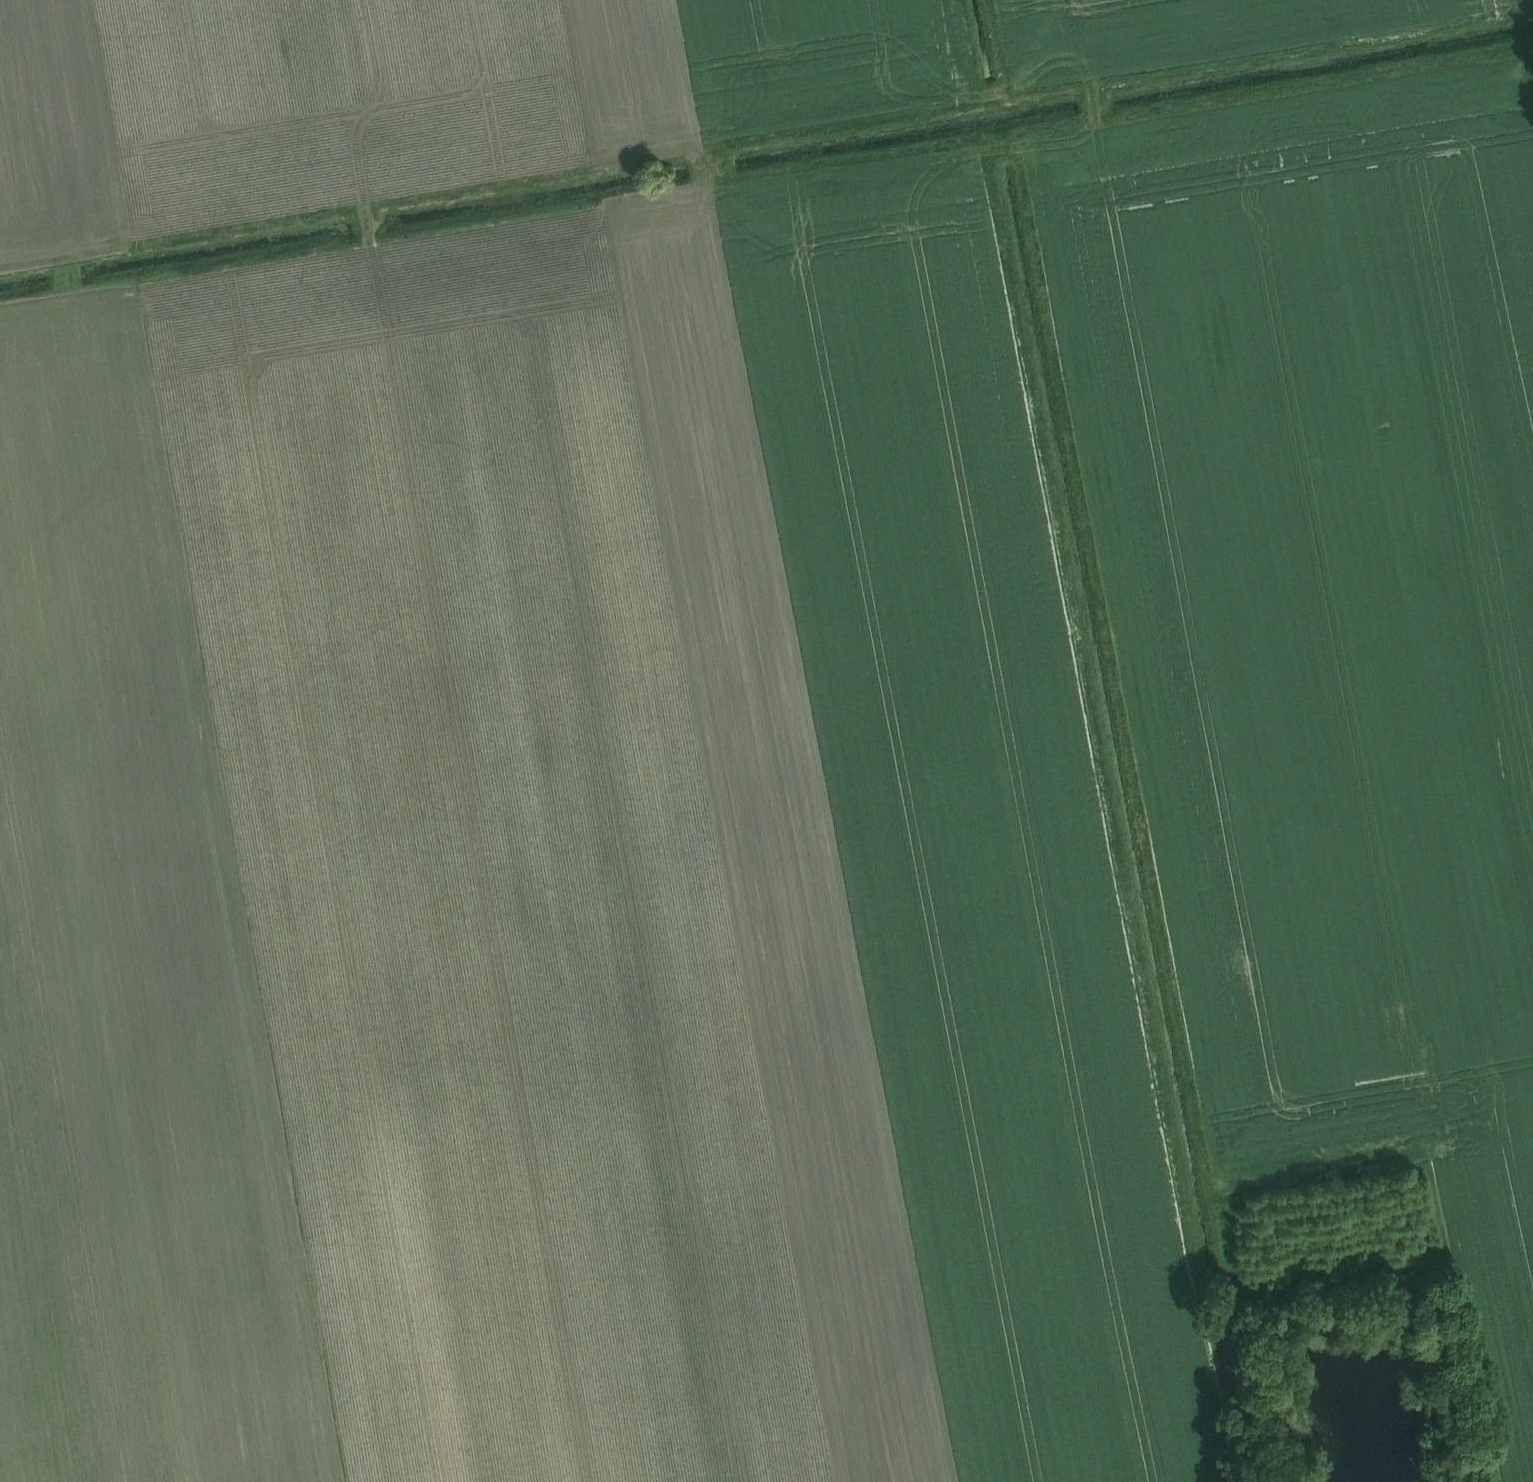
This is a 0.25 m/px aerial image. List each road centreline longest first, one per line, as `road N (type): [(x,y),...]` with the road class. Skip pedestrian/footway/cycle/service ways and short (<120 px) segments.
road 1 (track): [(1472,1481),(1427,1250)]
road 2 (track): [(1257,1481),(1223,1308),(1222,1262)]

